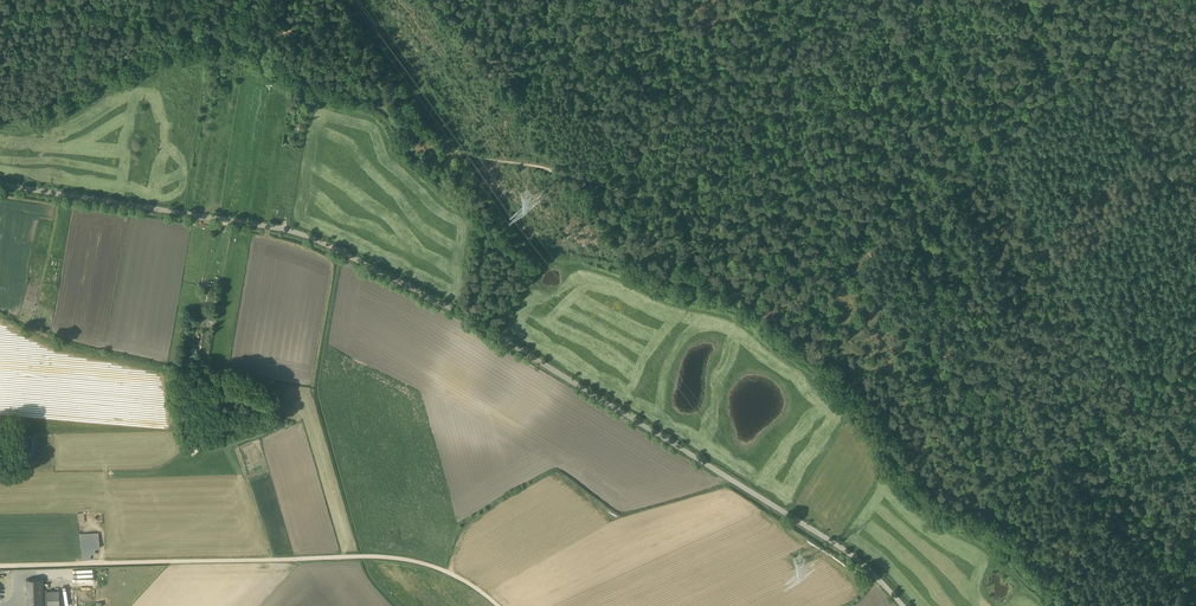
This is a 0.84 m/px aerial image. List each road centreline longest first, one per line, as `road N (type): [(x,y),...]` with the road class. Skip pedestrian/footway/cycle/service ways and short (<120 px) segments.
road 1 (unclassified): [(0,185),(273,228),(365,264),(835,543),(903,605)]
road 2 (track): [(499,605),(433,563),(392,555),(0,565)]
road 3 (track): [(1066,267),(954,359)]

